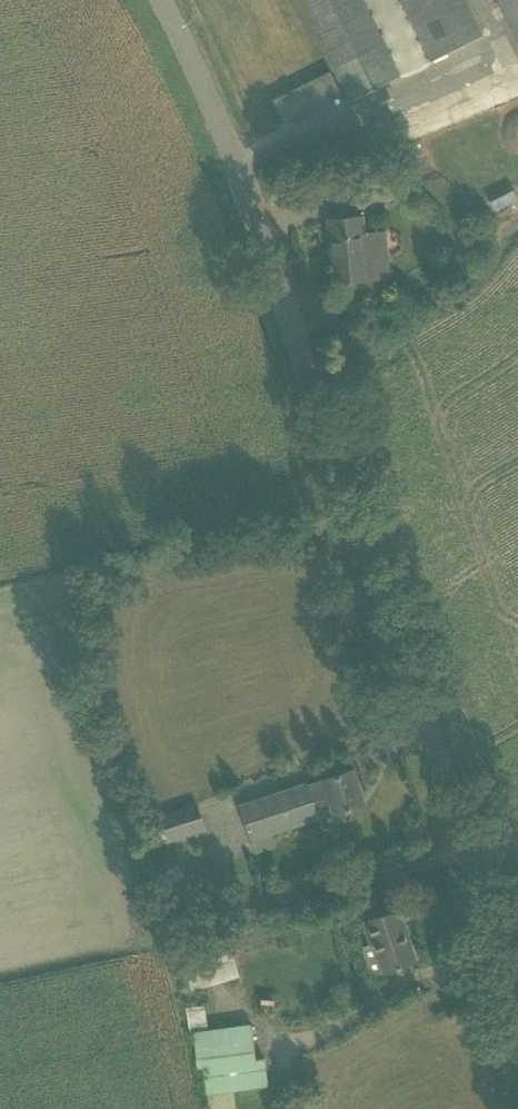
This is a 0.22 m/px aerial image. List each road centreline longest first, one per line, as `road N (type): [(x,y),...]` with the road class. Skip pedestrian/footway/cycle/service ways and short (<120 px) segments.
road 1 (unclassified): [(517,991),(160,0)]

